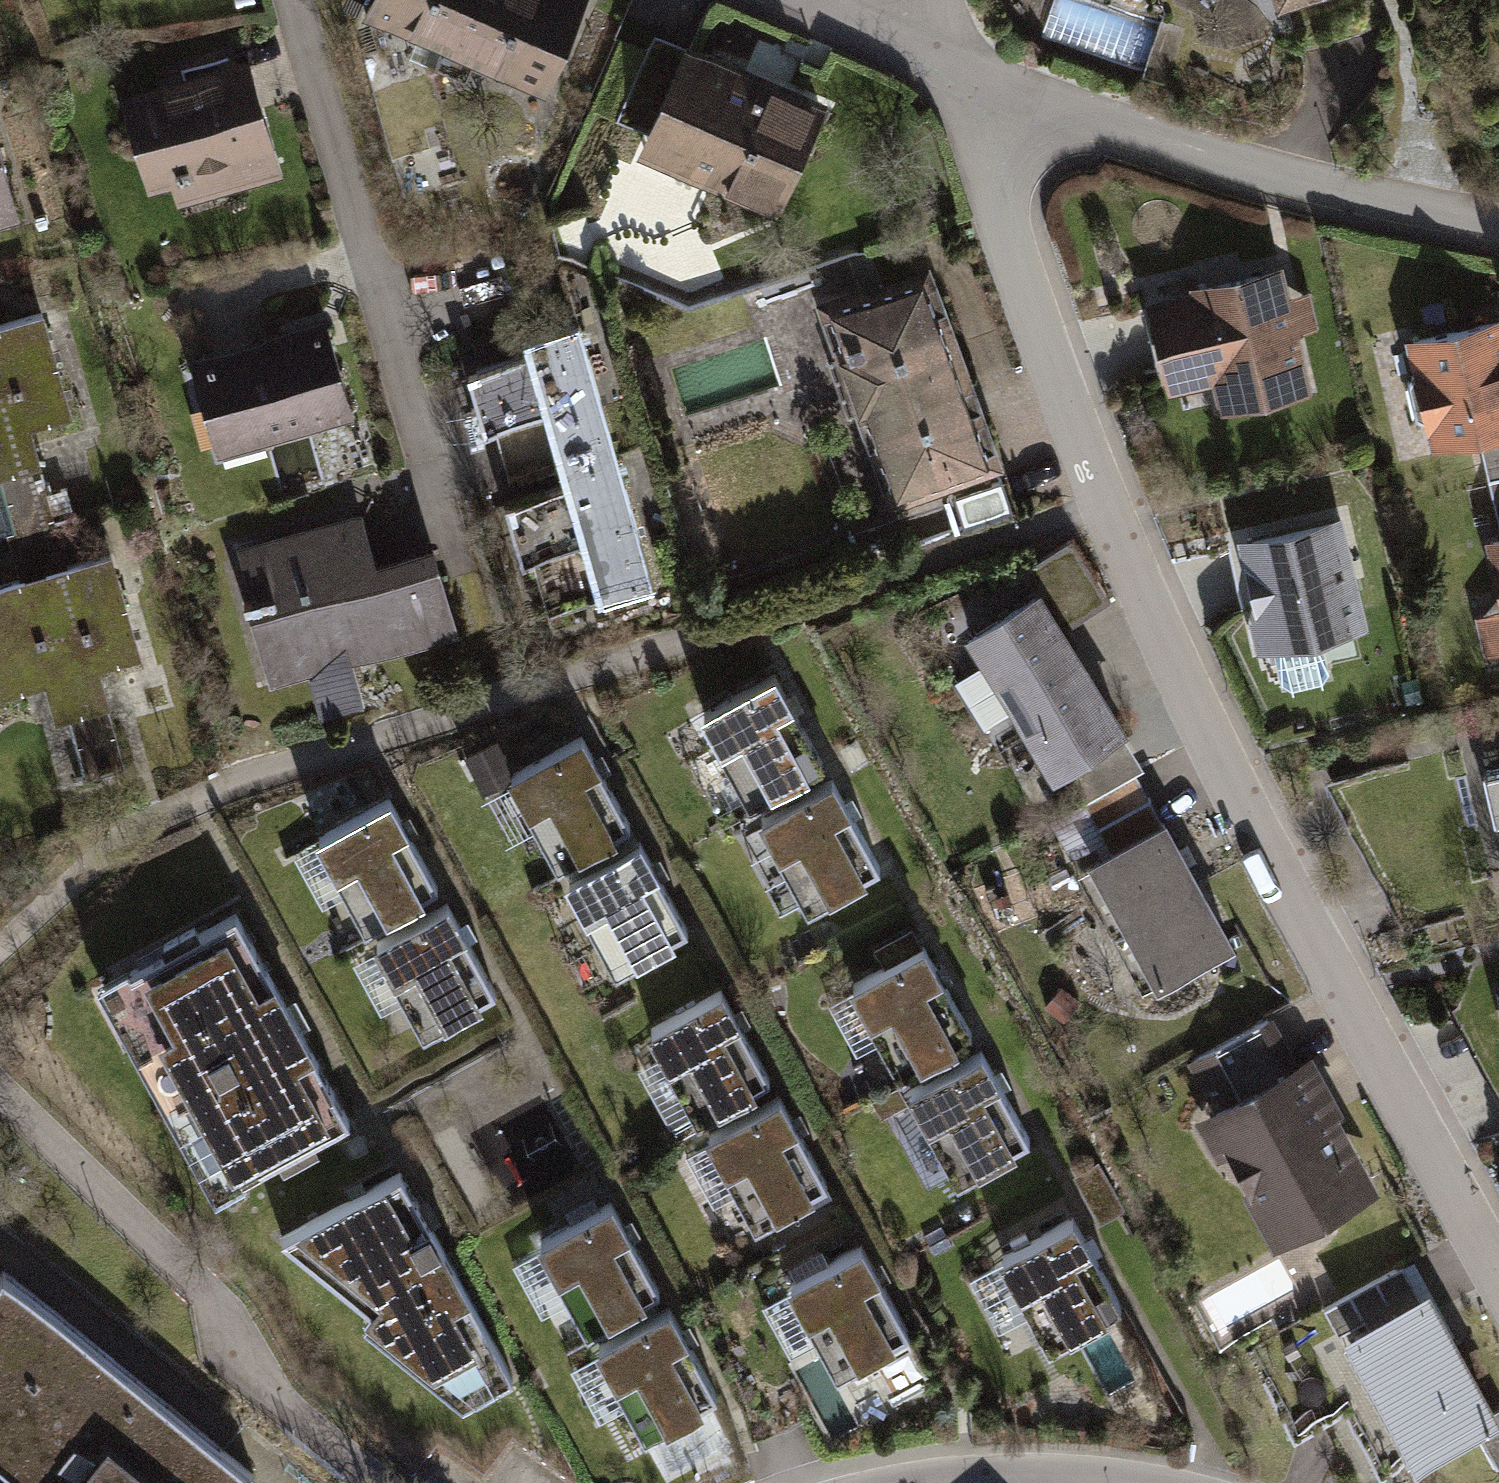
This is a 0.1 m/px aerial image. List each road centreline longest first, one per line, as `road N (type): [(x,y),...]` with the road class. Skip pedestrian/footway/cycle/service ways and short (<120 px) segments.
road 1 (residential): [(957,69),(1007,268),(1219,766),(1498,1281)]
road 2 (residential): [(957,69),(1222,162),(1498,226)]
road 3 (residential): [(794,0),(957,69)]

